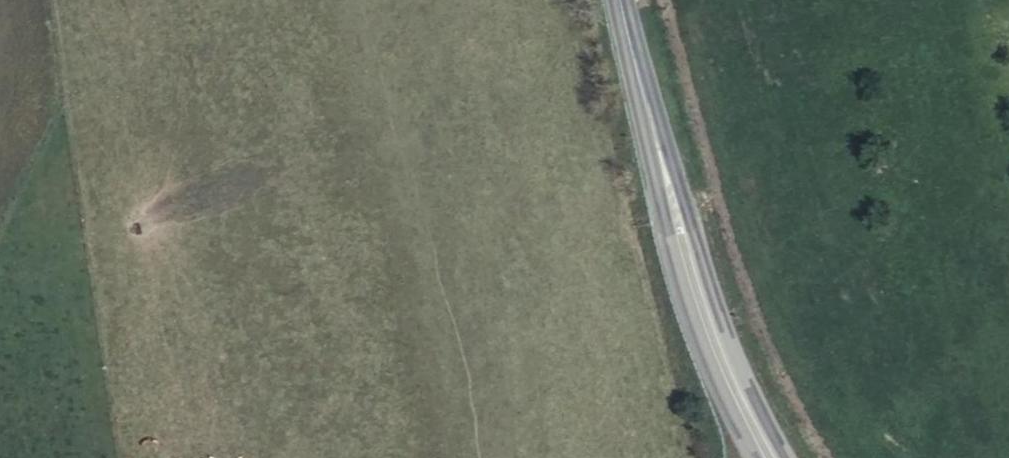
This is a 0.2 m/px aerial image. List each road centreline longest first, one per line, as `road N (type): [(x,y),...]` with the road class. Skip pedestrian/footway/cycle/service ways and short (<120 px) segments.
road 1 (secondary): [(783,457),(730,358),(643,90)]
road 2 (secondary): [(643,90),(690,282),(757,457)]

